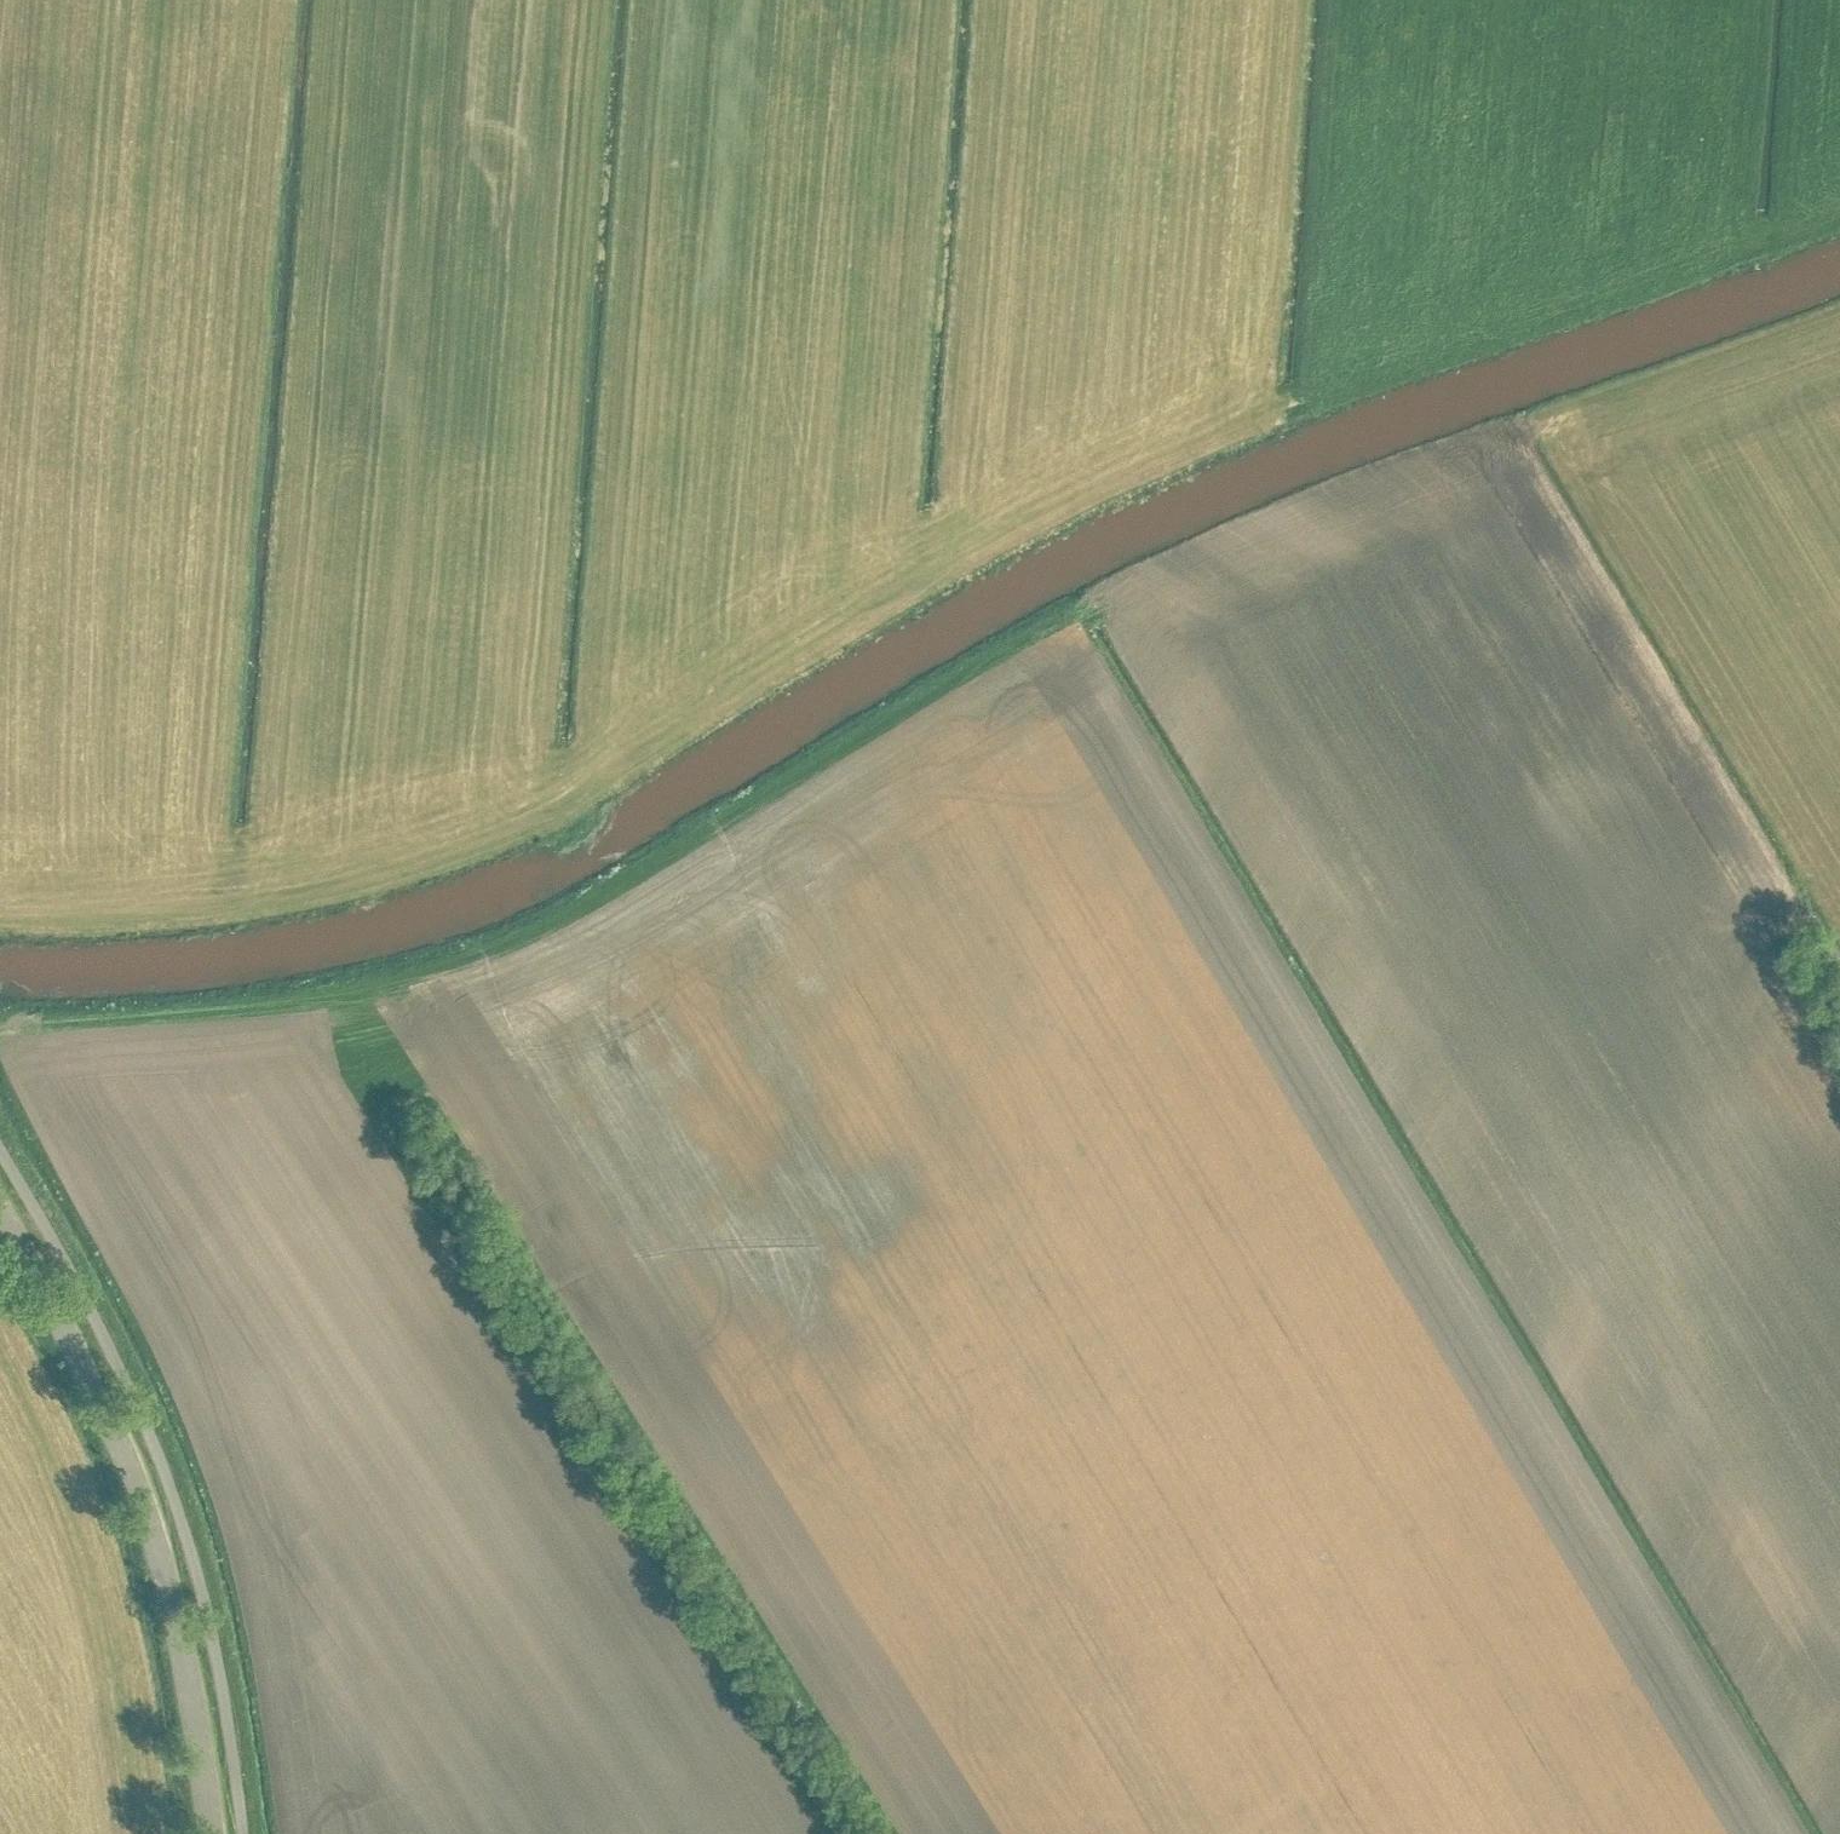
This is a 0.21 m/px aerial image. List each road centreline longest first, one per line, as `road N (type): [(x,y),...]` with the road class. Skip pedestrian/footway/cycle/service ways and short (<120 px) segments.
road 1 (tertiary): [(213,1833),(147,1519),(66,1331),(0,1215)]

